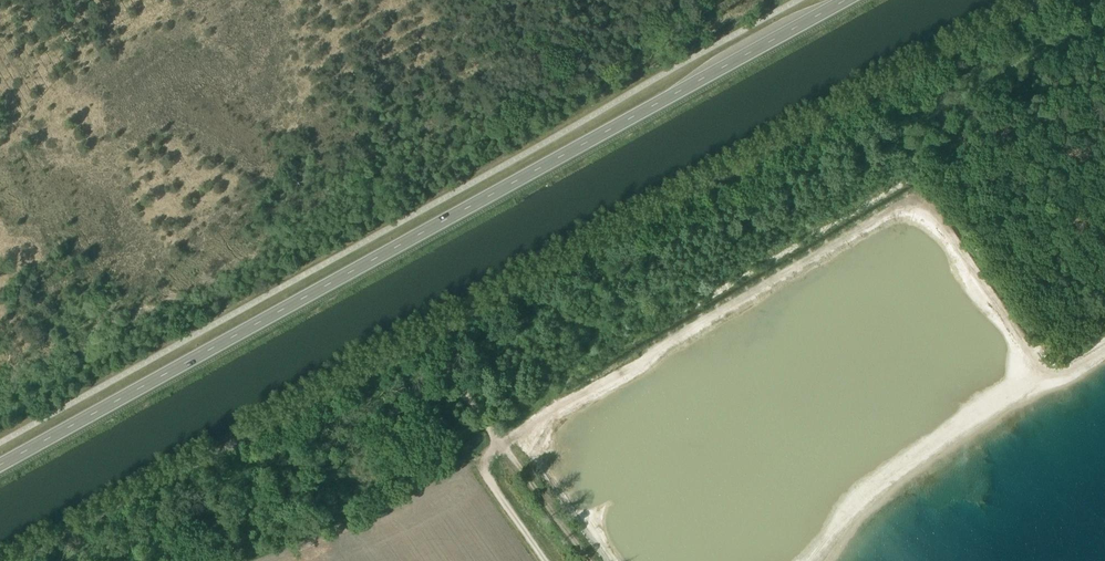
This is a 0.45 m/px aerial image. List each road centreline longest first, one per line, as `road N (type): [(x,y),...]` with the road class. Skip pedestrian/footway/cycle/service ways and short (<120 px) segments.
road 1 (unclassified): [(23,560),(1040,0)]
road 2 (secondary): [(0,465),(850,0)]
road 3 (track): [(591,560),(435,333)]
road 4 (track): [(547,560),(482,468),(490,448),(505,438)]

